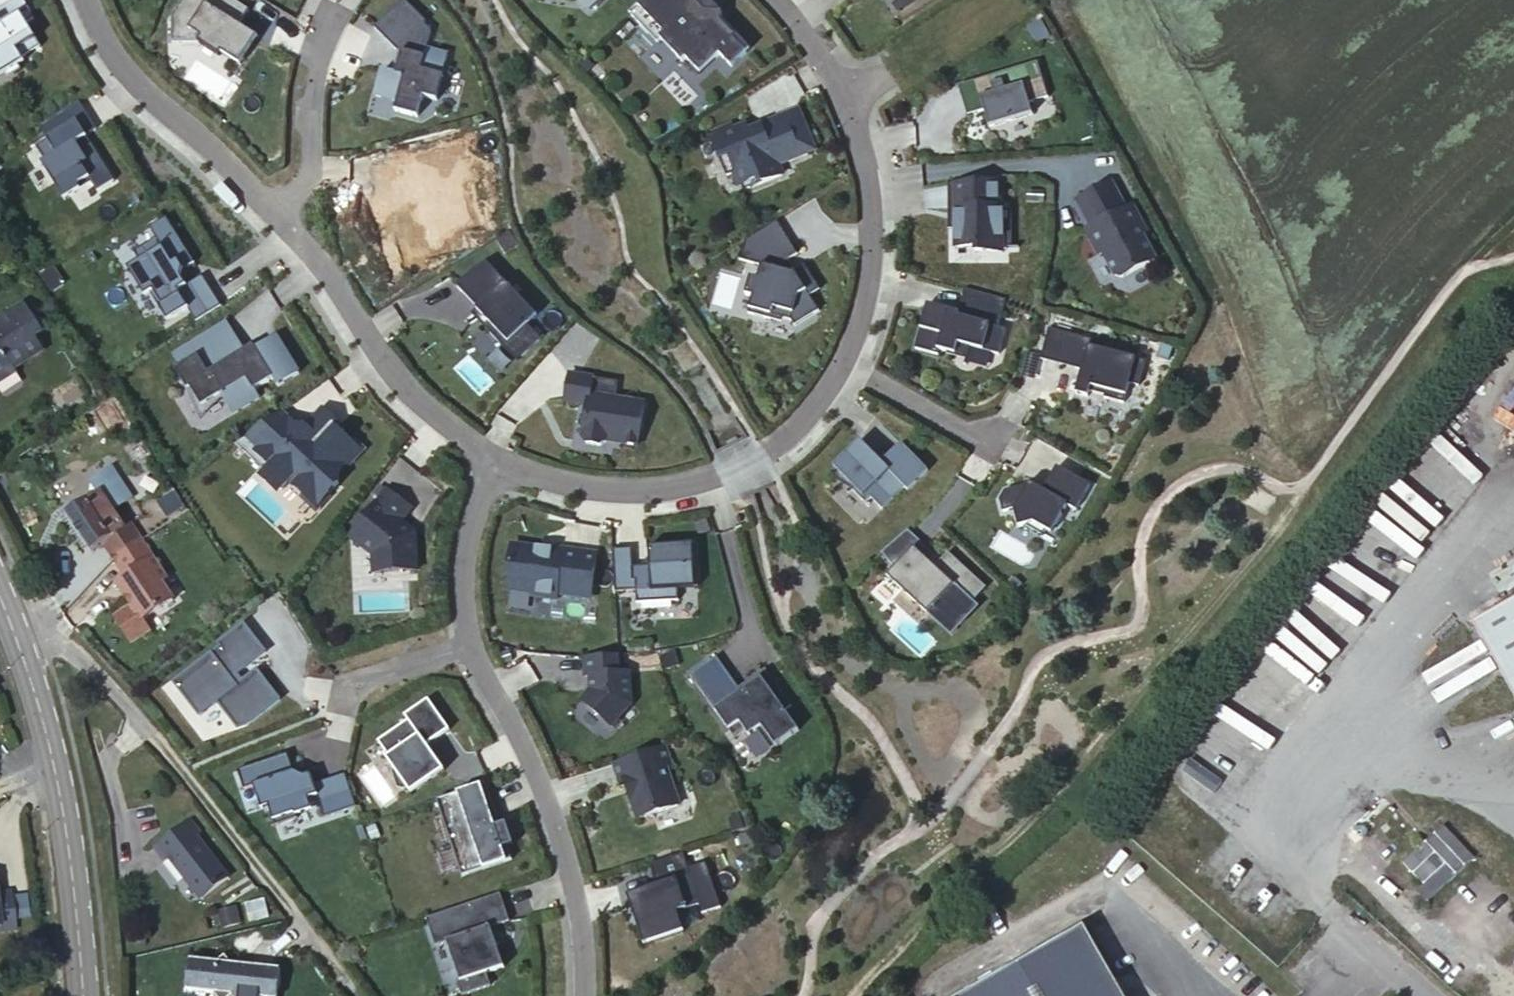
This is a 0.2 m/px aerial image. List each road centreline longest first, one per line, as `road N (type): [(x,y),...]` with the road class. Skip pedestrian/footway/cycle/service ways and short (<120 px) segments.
road 1 (track): [(1513,244),(1485,270),(1313,504),(1126,721),(867,995)]
road 2 (residential): [(496,465),(566,487),(645,494),(709,481),(783,440),(845,352)]
road 3 (tertiary): [(0,602),(56,750),(86,995)]
road 4 (residential): [(845,352),(868,284),(871,185),(843,87),(781,0)]
road 5 (residential): [(471,643),(547,794),(570,858),(586,995)]
road 6 (residential): [(281,217),(420,404),(496,465)]
road 7 (residential): [(85,0),(128,70),(281,217)]
road 8 (residential): [(349,0),(313,86),(311,177),(281,217)]
road 9 (residential): [(496,465),(467,549),(471,643)]
road 10 (residential): [(989,439),(891,390),(845,352)]
road 11 (residential): [(471,643),(342,686)]

